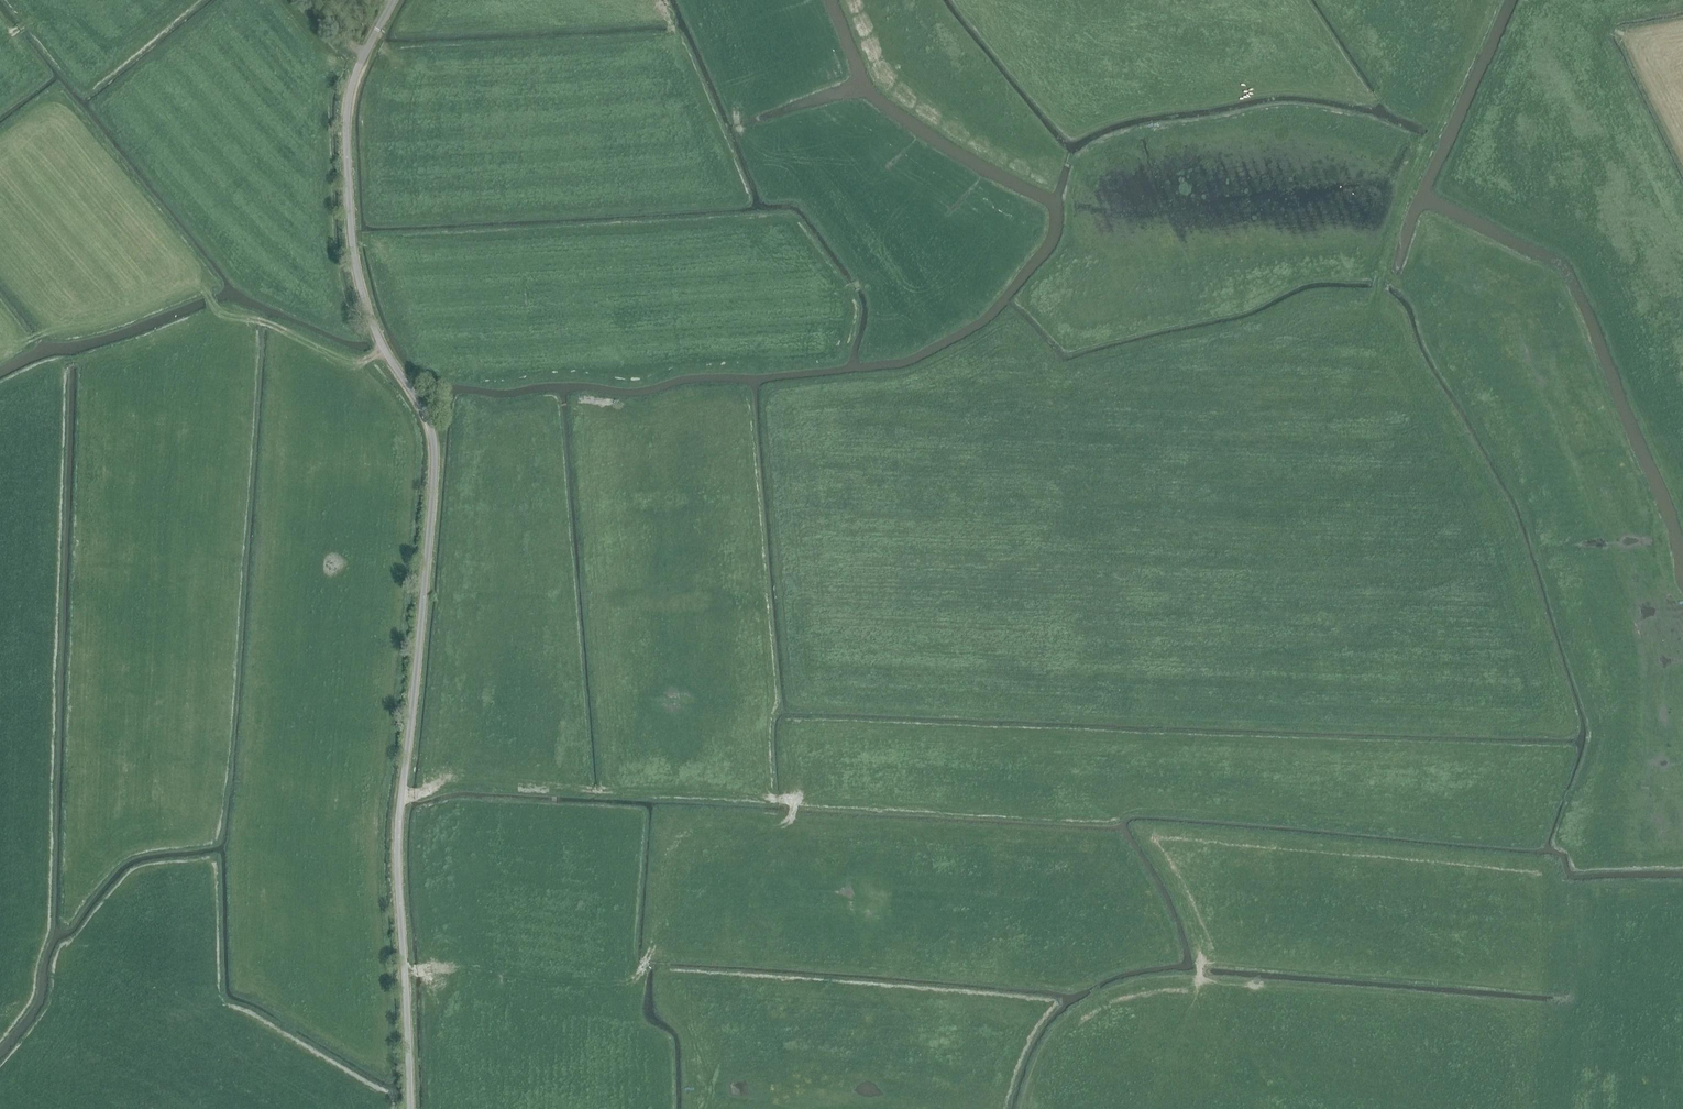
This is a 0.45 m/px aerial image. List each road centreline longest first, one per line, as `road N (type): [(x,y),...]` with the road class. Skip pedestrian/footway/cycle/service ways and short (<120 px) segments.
road 1 (unclassified): [(409,1108),(397,830),(434,451),(421,405),(380,341),(356,271),(346,118),(355,74),(391,0)]
road 2 (track): [(1382,288),(1409,198),(1494,0)]

